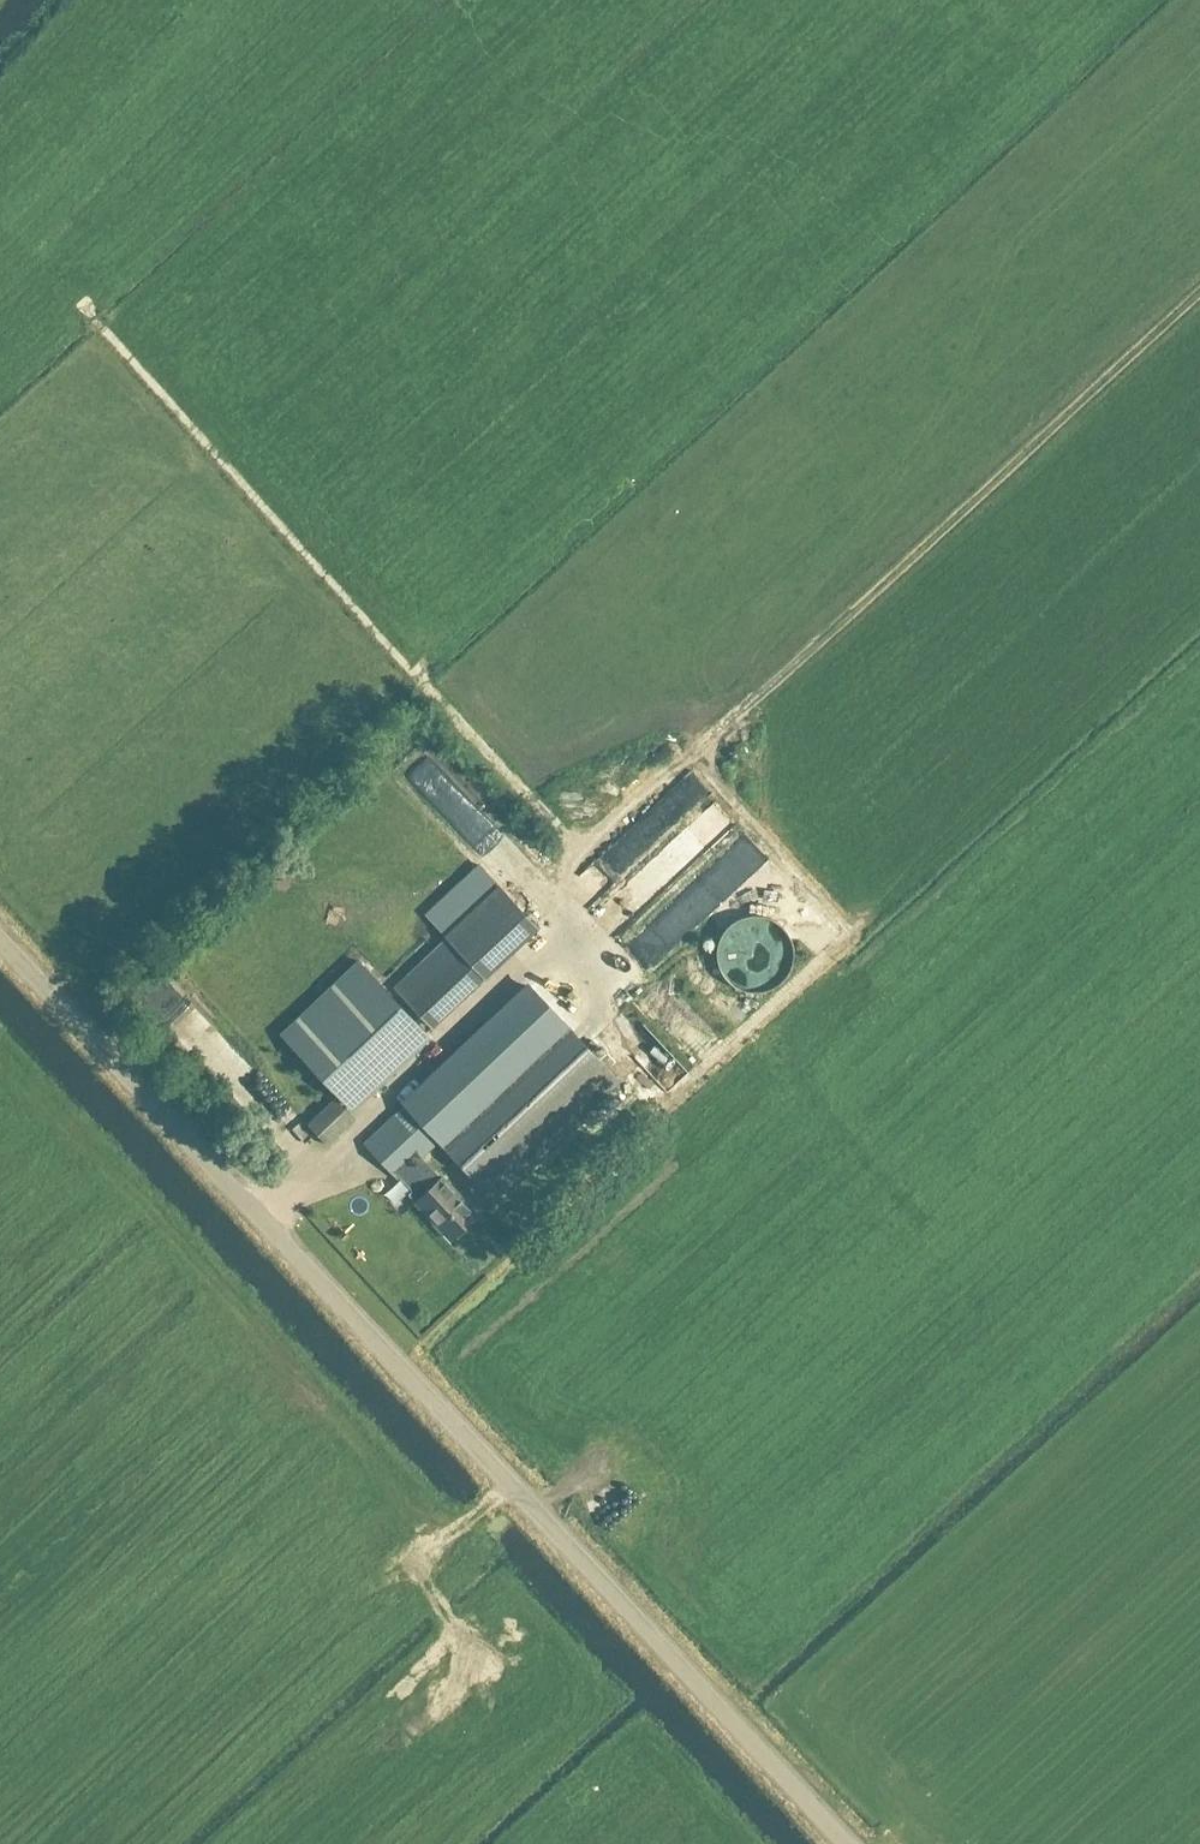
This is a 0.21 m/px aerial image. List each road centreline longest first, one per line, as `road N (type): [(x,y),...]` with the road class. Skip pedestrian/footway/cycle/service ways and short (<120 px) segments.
road 1 (unclassified): [(849,1843),(0,938)]

